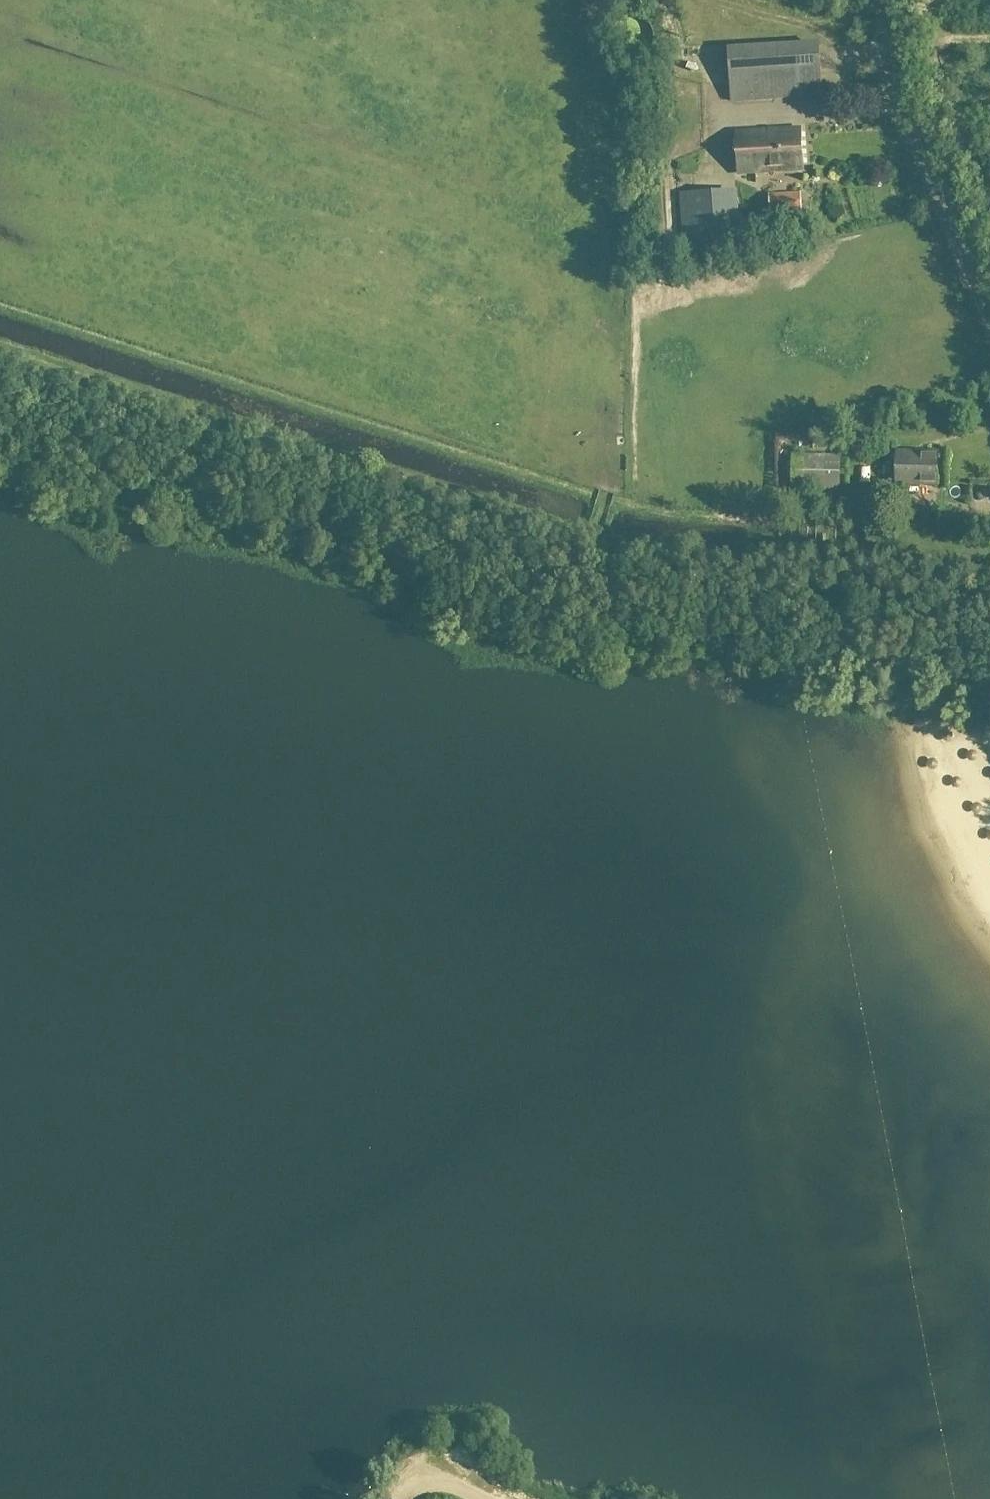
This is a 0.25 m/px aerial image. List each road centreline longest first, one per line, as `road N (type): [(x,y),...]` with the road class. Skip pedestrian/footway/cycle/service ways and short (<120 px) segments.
road 1 (unclassified): [(989,309),(894,89),(883,0)]

